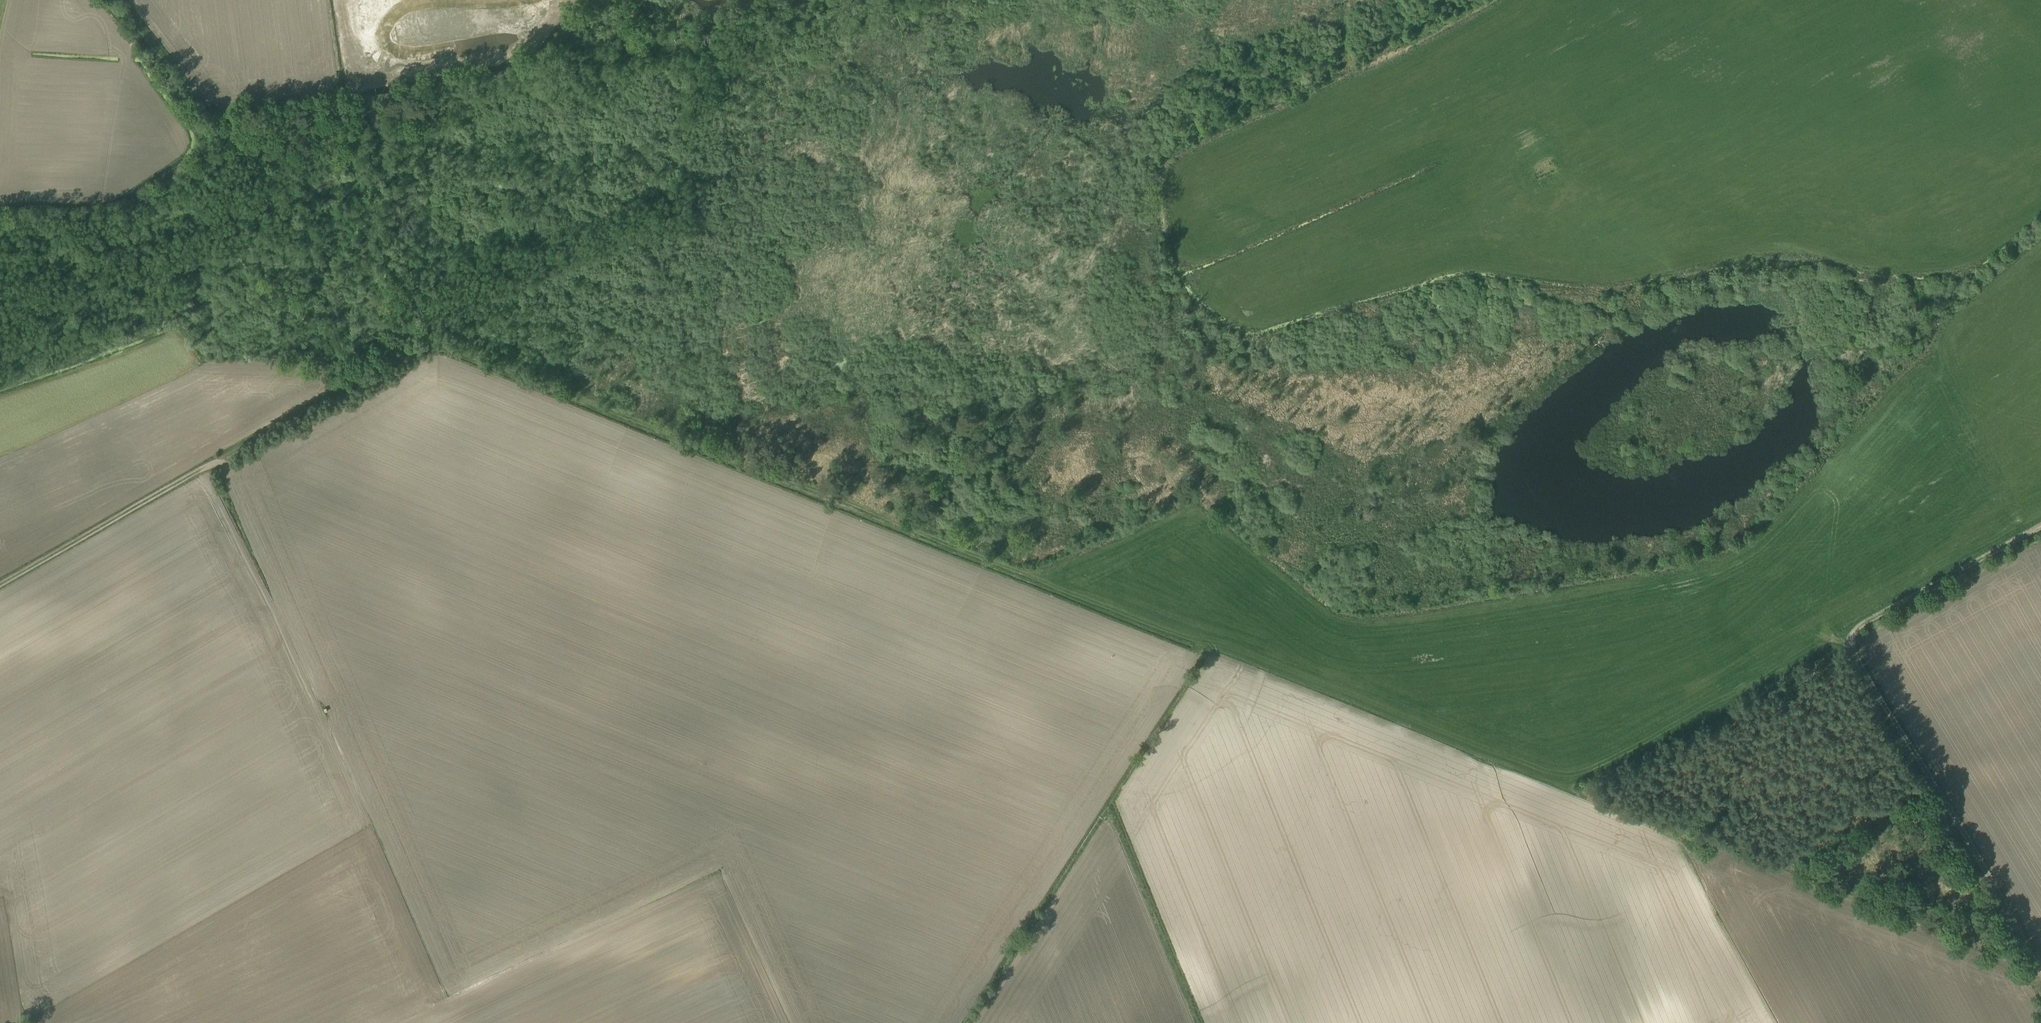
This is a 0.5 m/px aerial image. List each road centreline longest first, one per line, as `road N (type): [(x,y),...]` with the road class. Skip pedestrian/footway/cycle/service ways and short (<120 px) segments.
road 1 (track): [(1021,571),(437,340),(0,584)]
road 2 (track): [(2040,526),(1840,636),(2040,992)]

